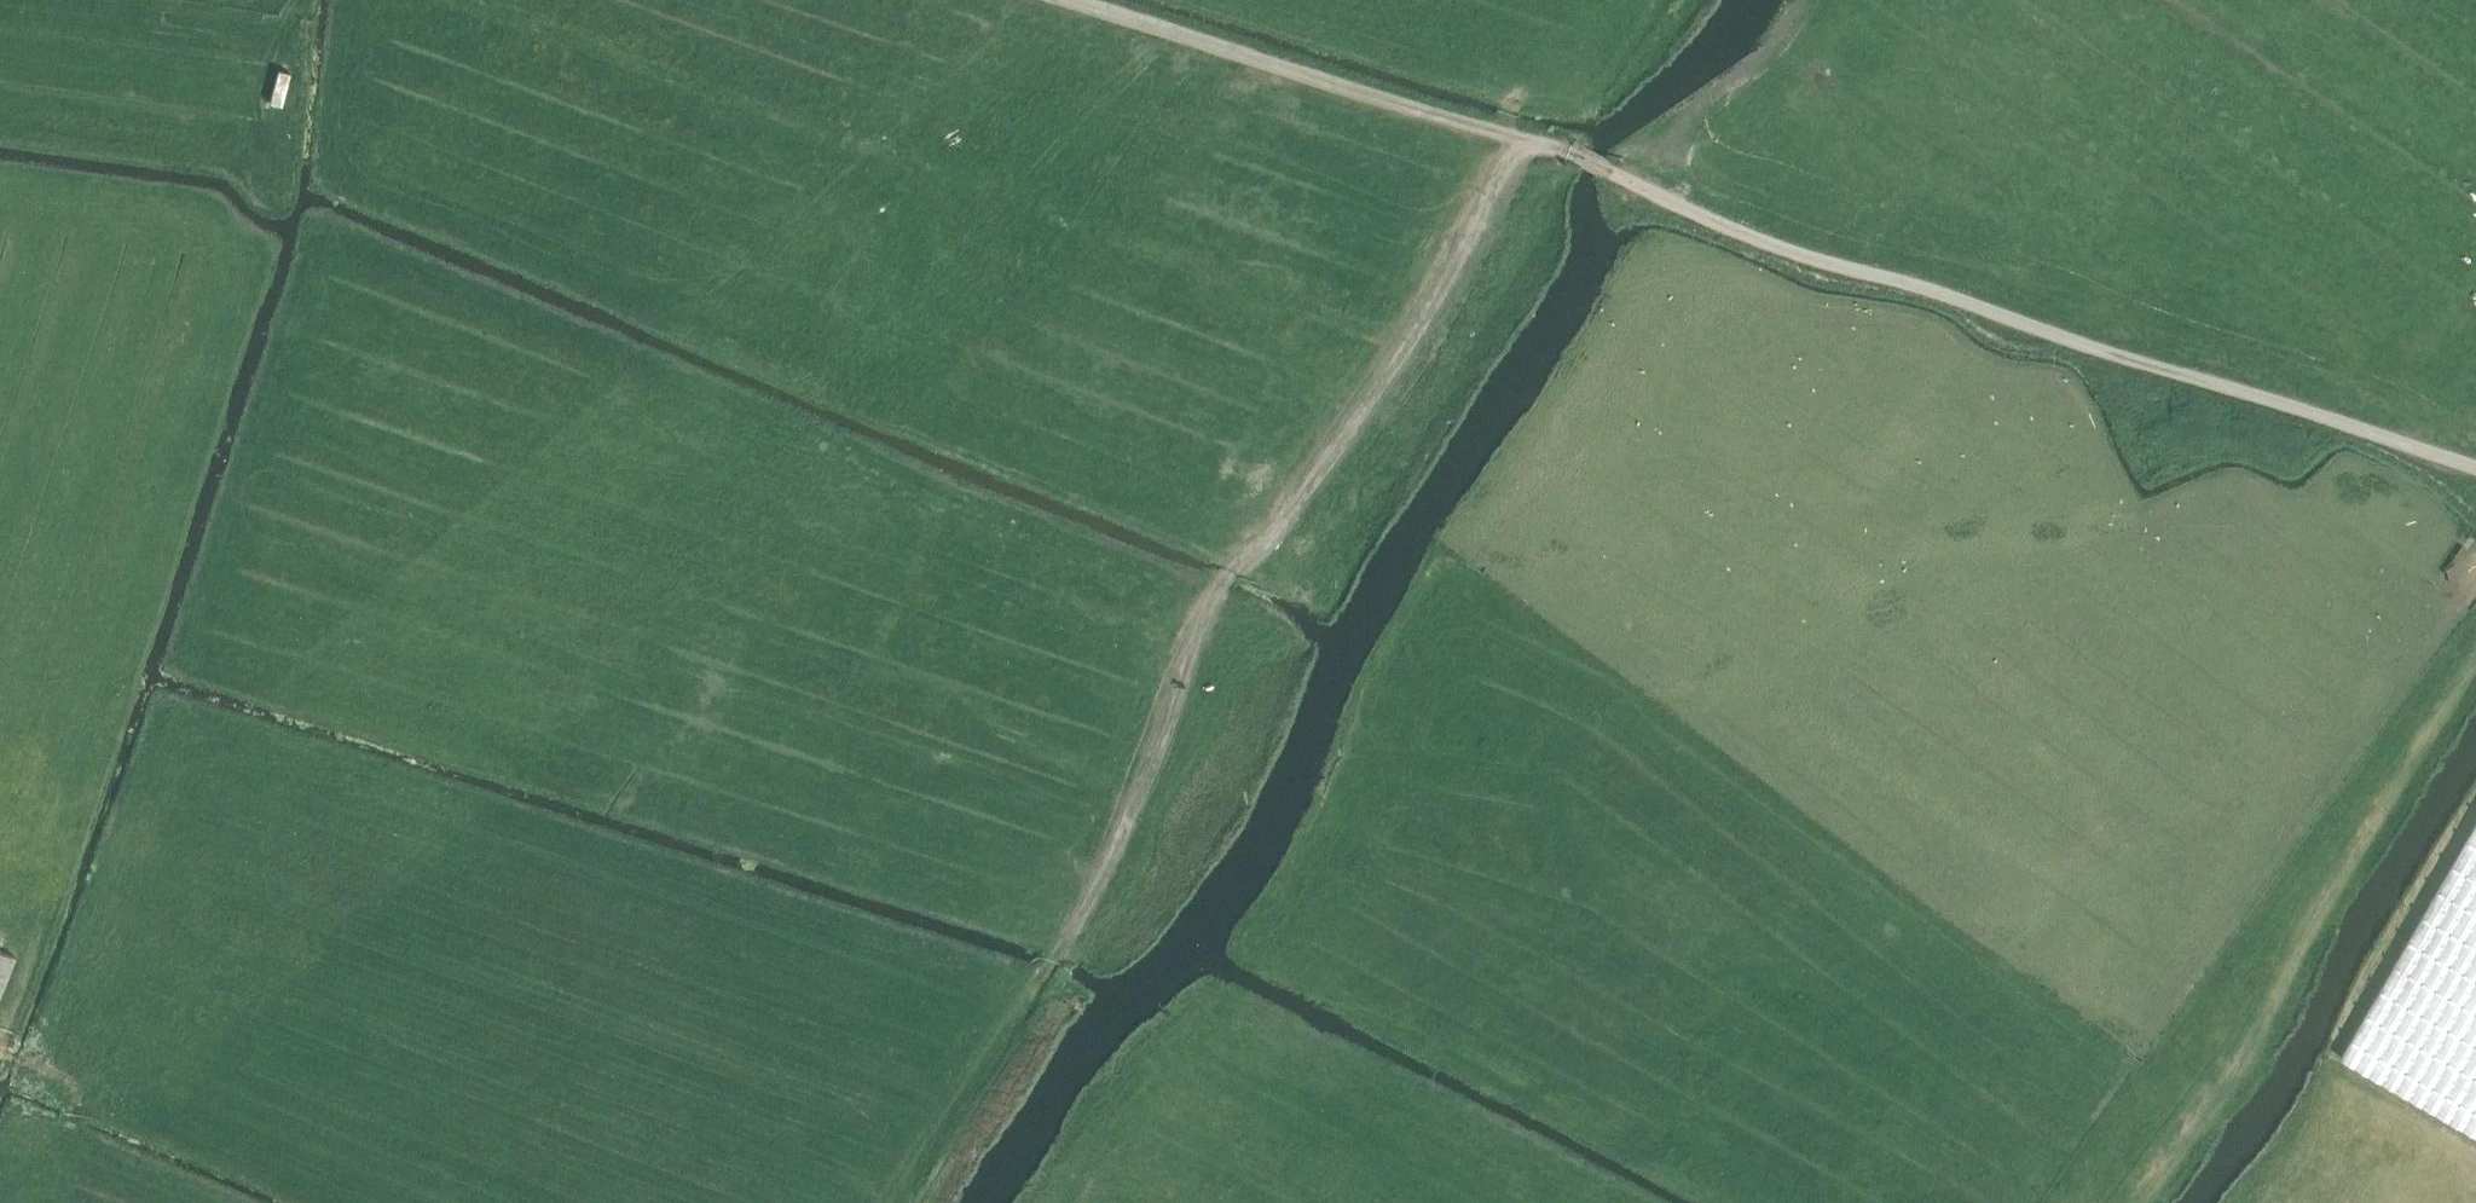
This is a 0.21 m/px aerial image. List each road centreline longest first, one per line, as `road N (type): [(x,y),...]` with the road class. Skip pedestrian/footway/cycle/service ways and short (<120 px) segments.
road 1 (track): [(889,1202),(1107,881),(1208,601),(1247,538),(1293,509),(1409,333),(1464,223),(1528,145)]
road 2 (track): [(1611,171),(1787,252),(1916,286),(2075,345),(2475,466)]
road 3 (track): [(1066,0),(1568,153)]

